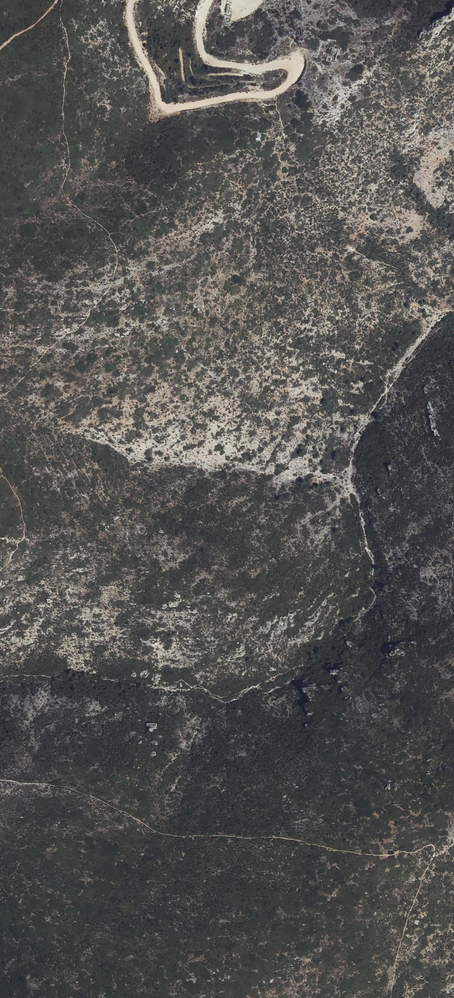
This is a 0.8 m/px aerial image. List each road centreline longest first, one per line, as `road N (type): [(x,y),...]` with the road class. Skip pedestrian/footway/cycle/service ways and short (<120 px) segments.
road 1 (track): [(133,0),(133,35),(166,108),(282,91),(294,75),(290,62),(265,71),(204,58),(202,21),(210,0)]

